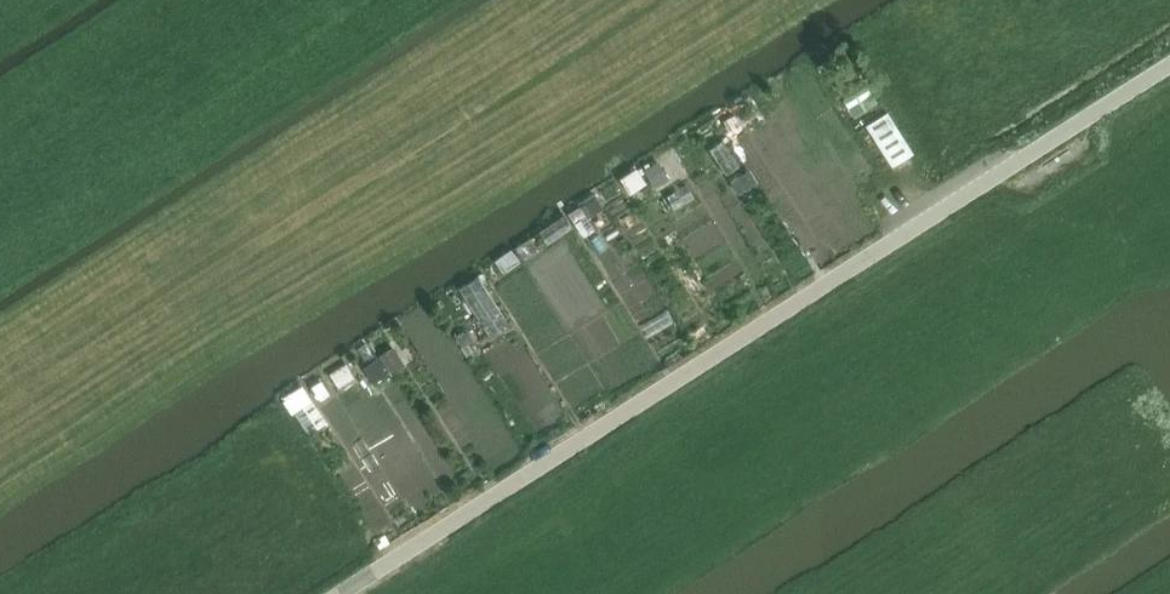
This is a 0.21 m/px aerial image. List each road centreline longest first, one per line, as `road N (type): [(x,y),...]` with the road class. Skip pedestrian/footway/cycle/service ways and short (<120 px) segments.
road 1 (unclassified): [(333,593),(1169,67)]

